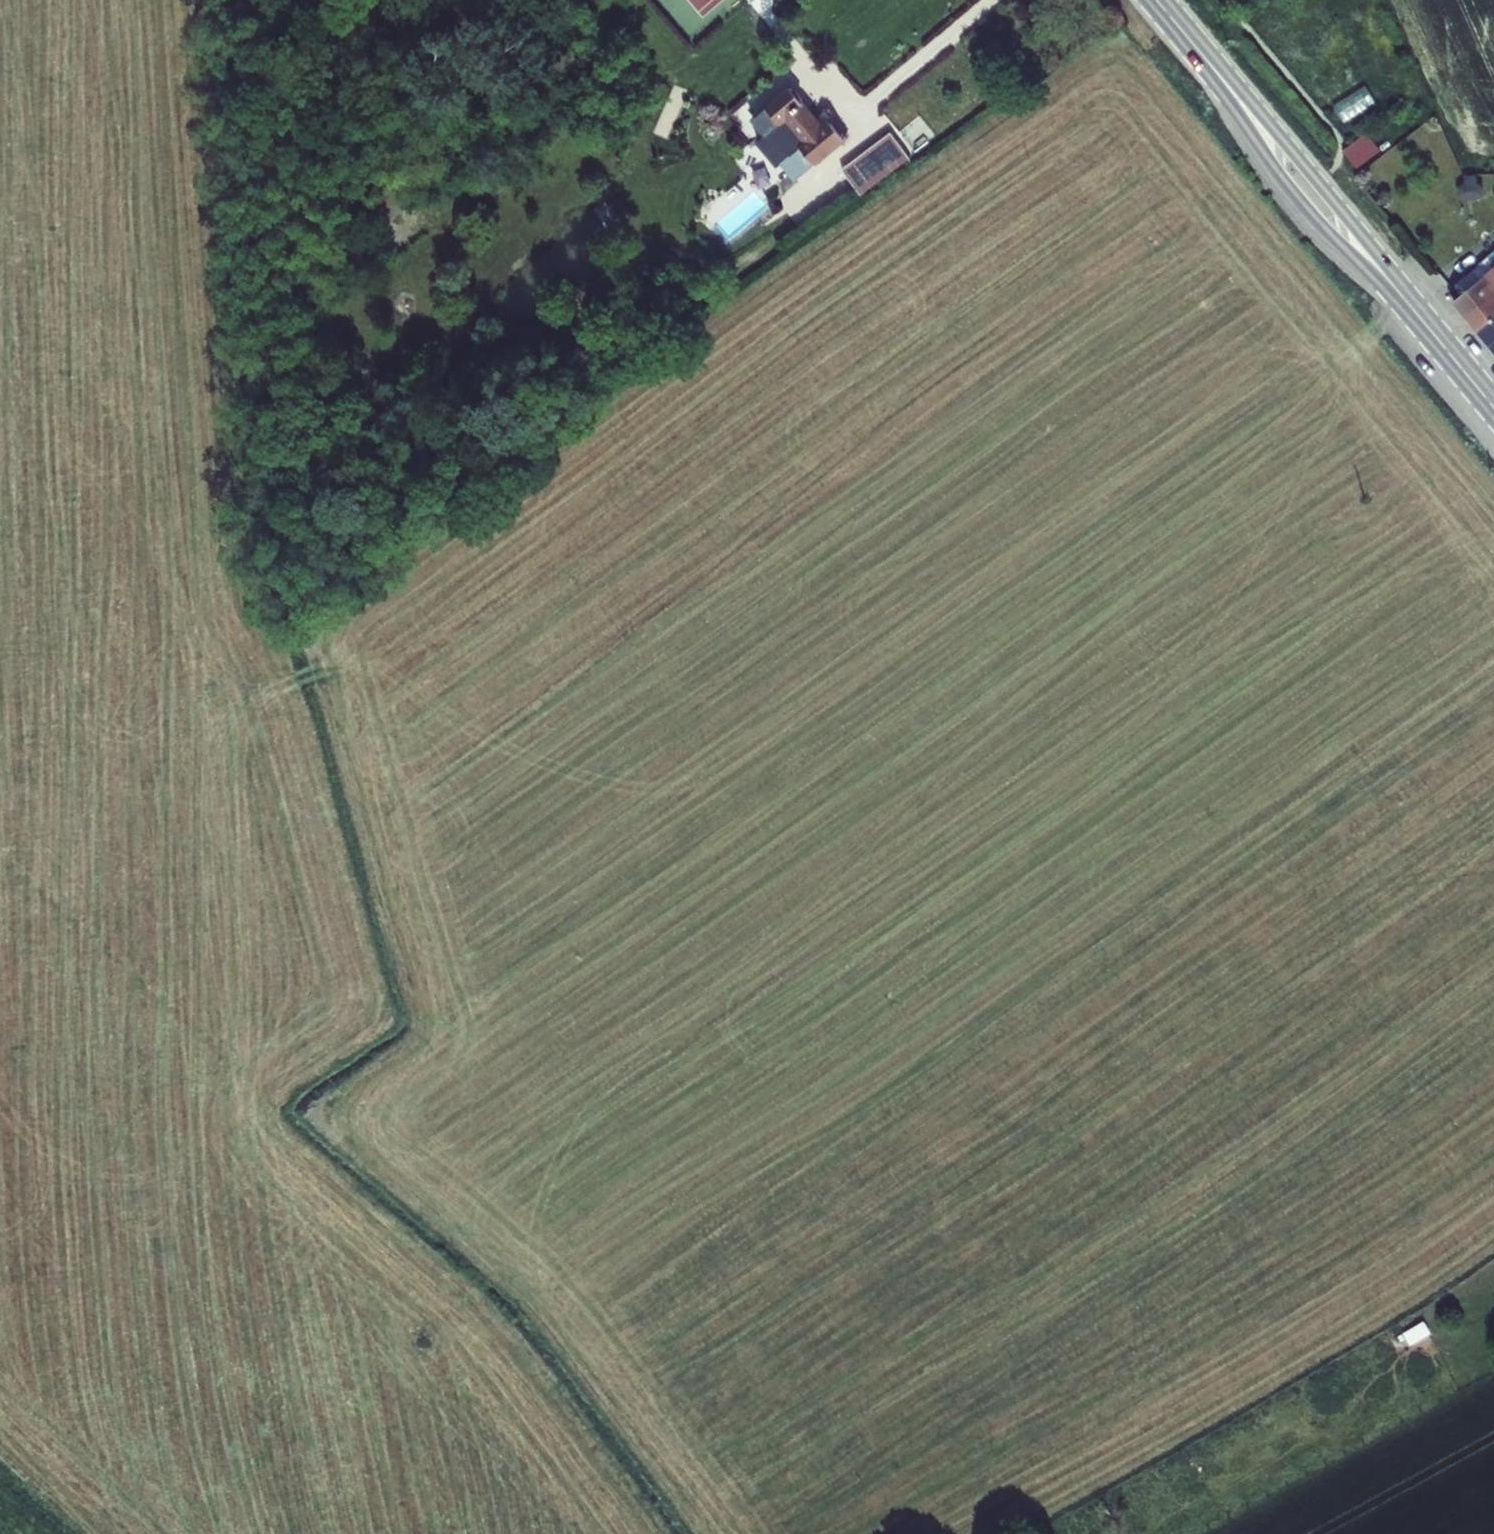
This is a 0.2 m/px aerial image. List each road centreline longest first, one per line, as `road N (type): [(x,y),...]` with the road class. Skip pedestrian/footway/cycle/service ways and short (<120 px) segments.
road 1 (secondary): [(1157,0),(1493,407)]

